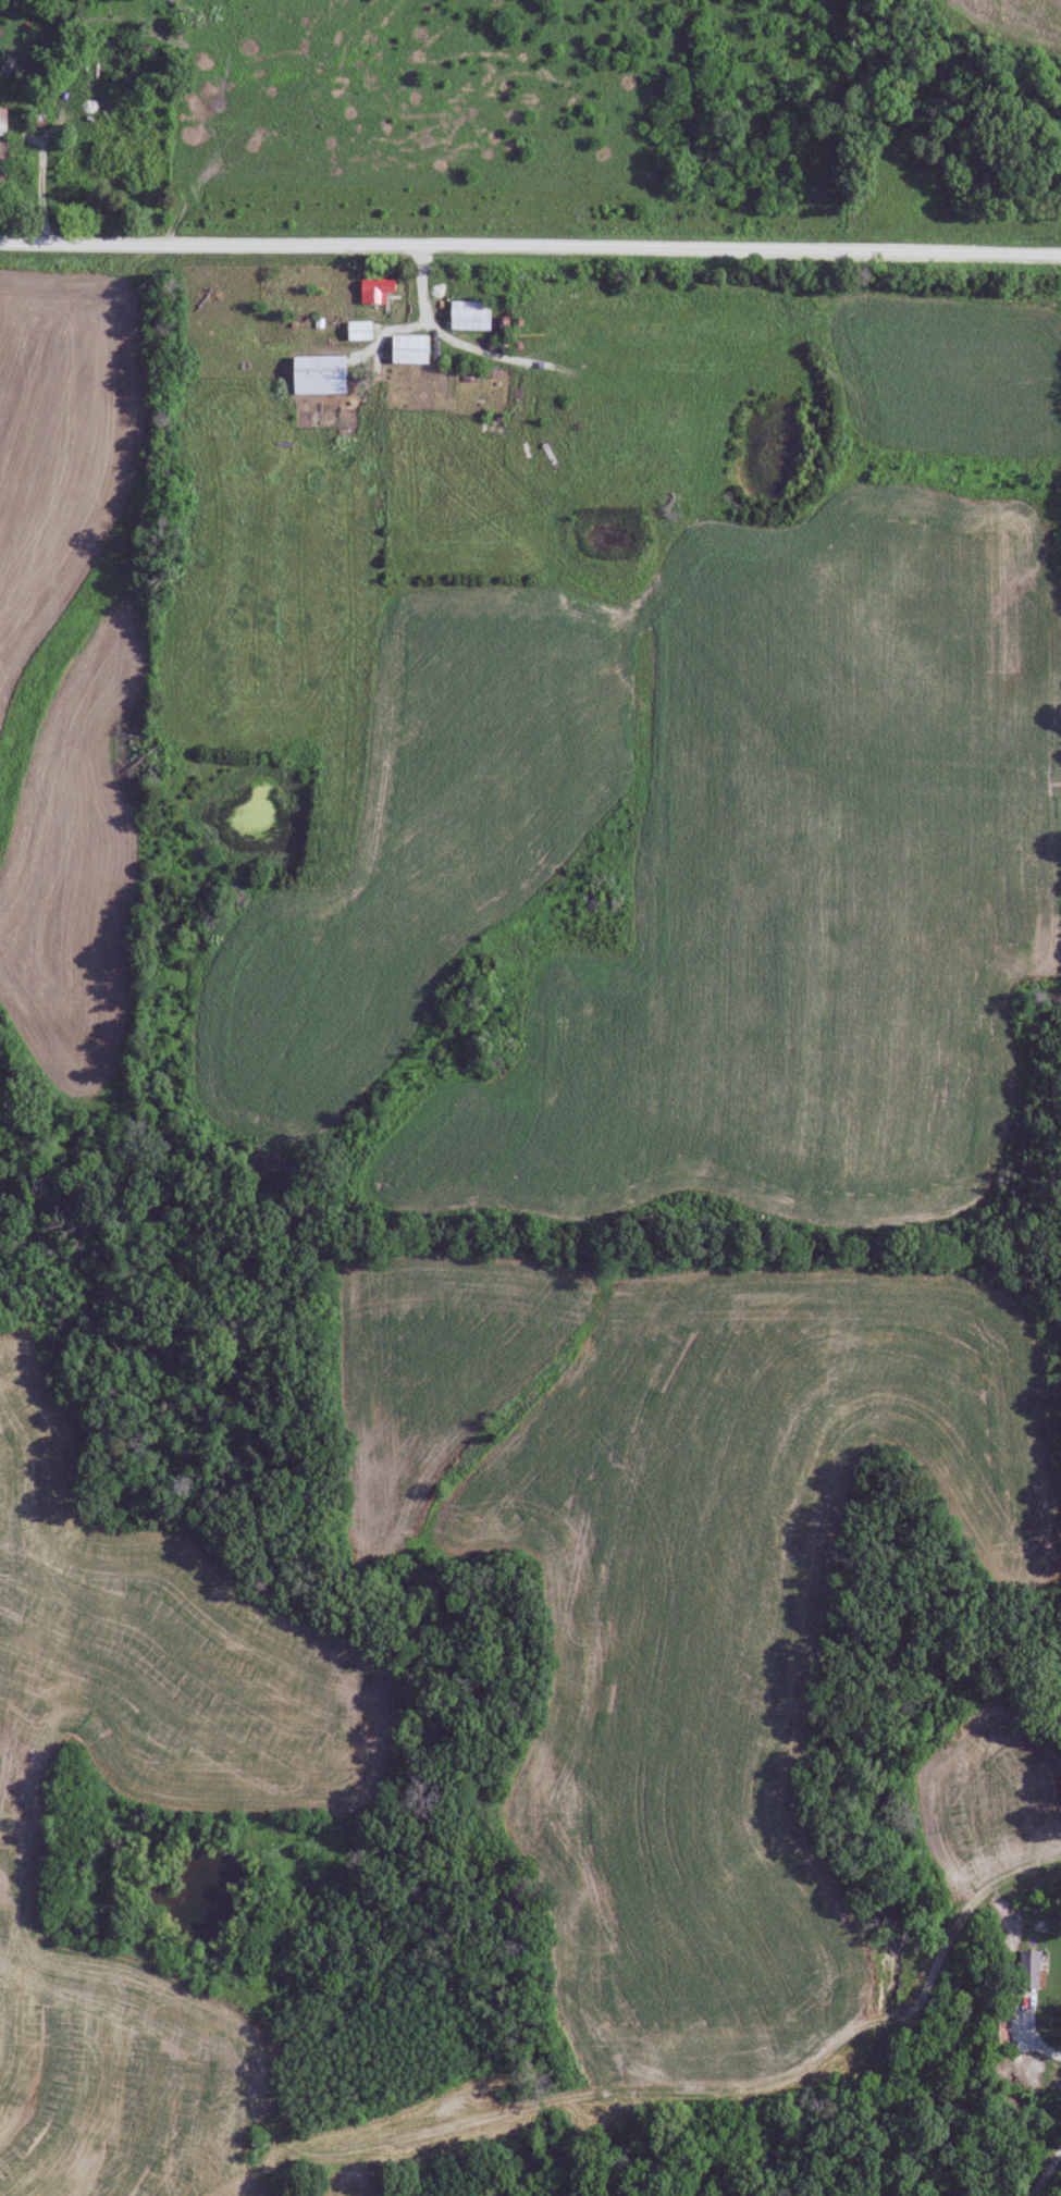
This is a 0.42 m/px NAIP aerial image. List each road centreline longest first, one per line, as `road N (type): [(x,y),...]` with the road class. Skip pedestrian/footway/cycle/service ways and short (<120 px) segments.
road 1 (residential): [(1060,253),(0,239)]

